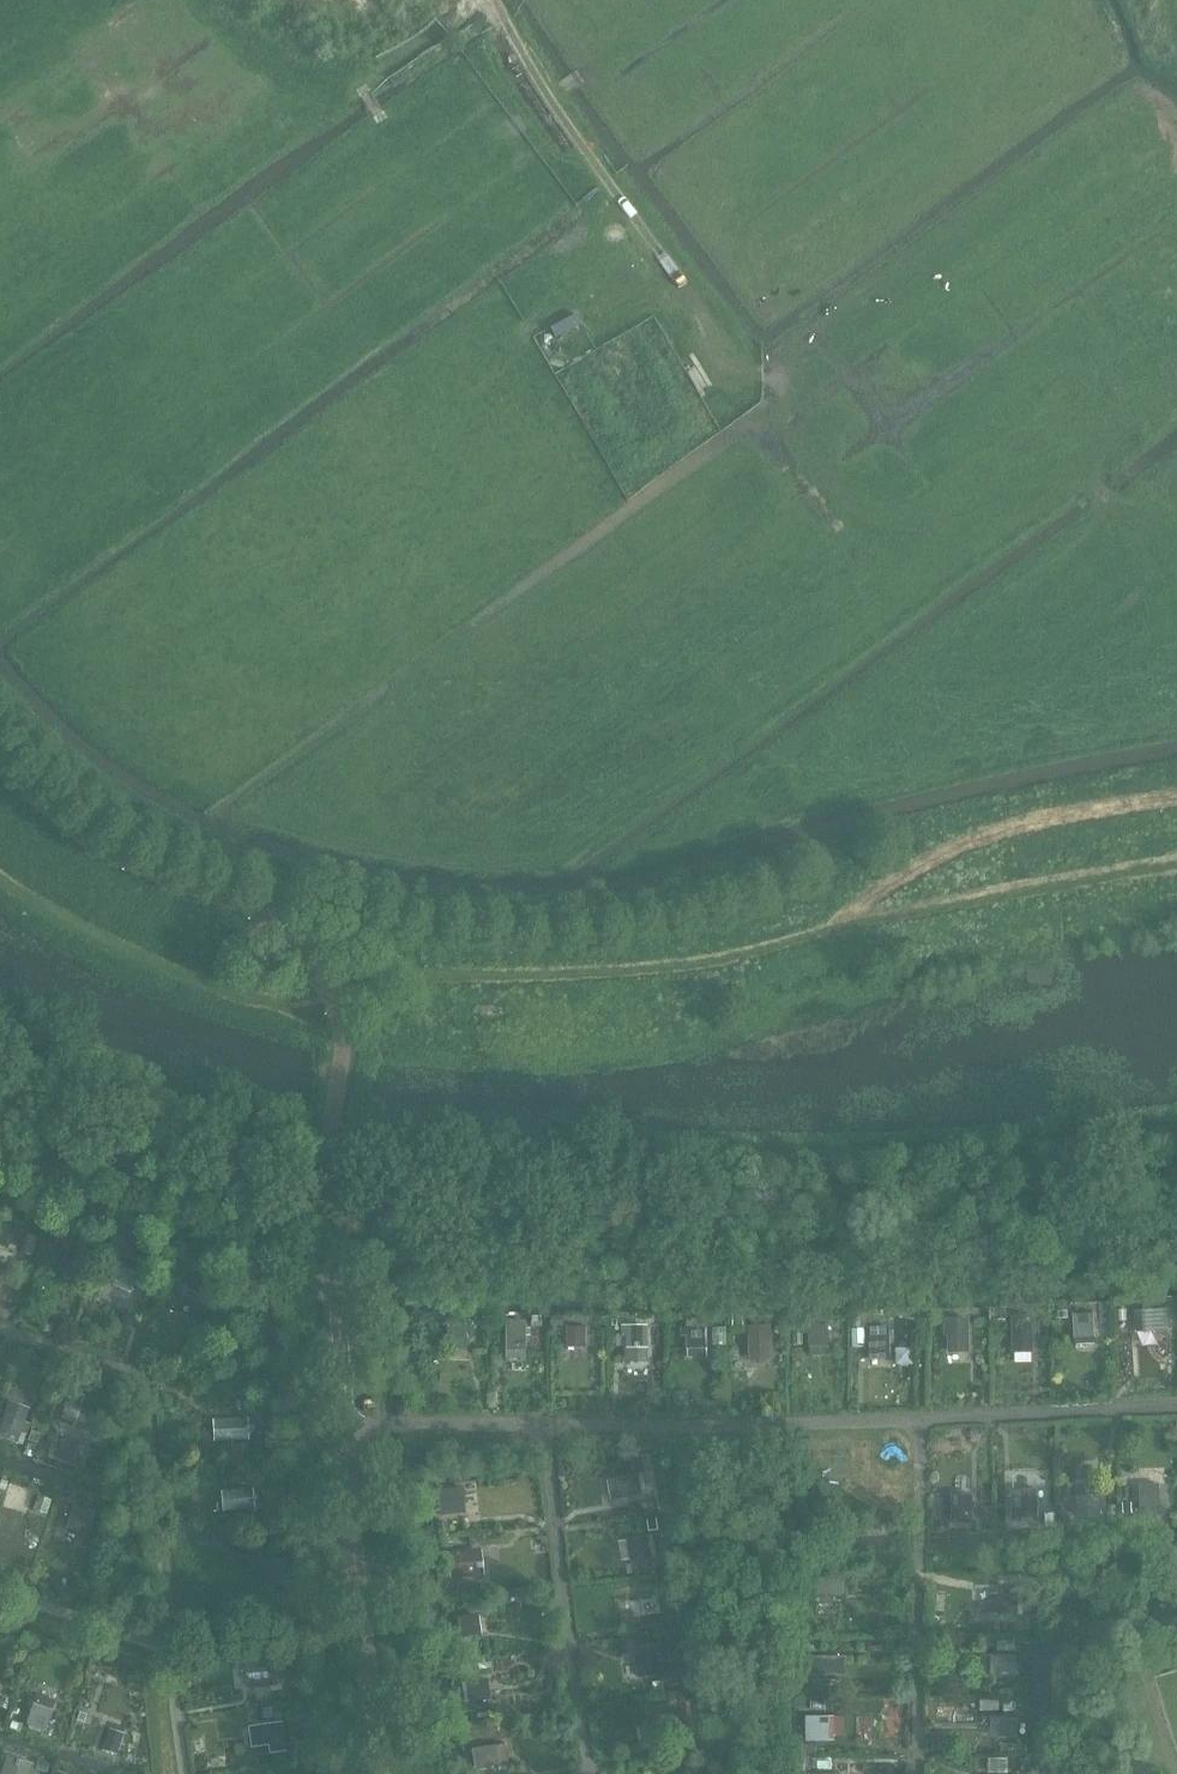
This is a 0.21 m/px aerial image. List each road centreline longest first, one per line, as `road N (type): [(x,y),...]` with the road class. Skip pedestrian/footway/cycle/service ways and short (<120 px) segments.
road 1 (track): [(746,387),(495,0)]

